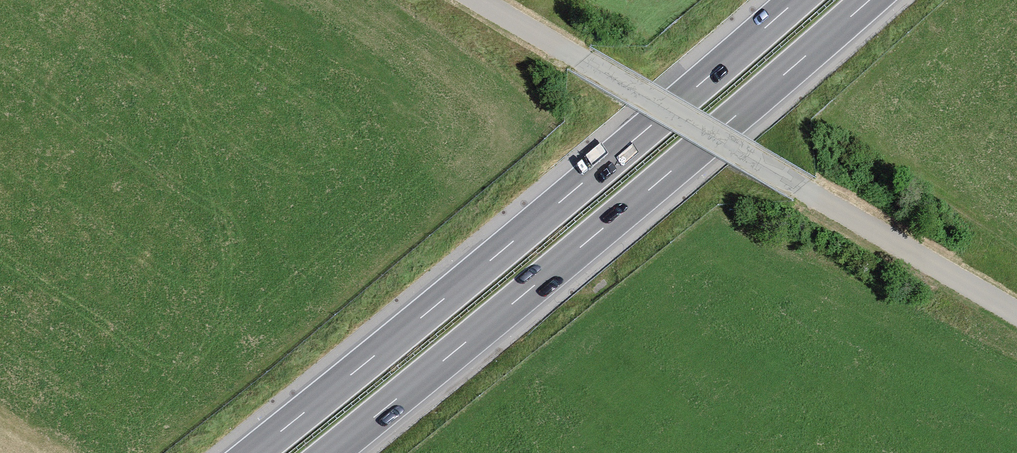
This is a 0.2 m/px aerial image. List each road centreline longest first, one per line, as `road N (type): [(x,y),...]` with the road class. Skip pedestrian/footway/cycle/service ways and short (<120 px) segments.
road 1 (motorway): [(787,0),(242,452)]
road 2 (motorway): [(319,452),(862,0)]
road 3 (unclassified): [(486,0),(1016,310)]

